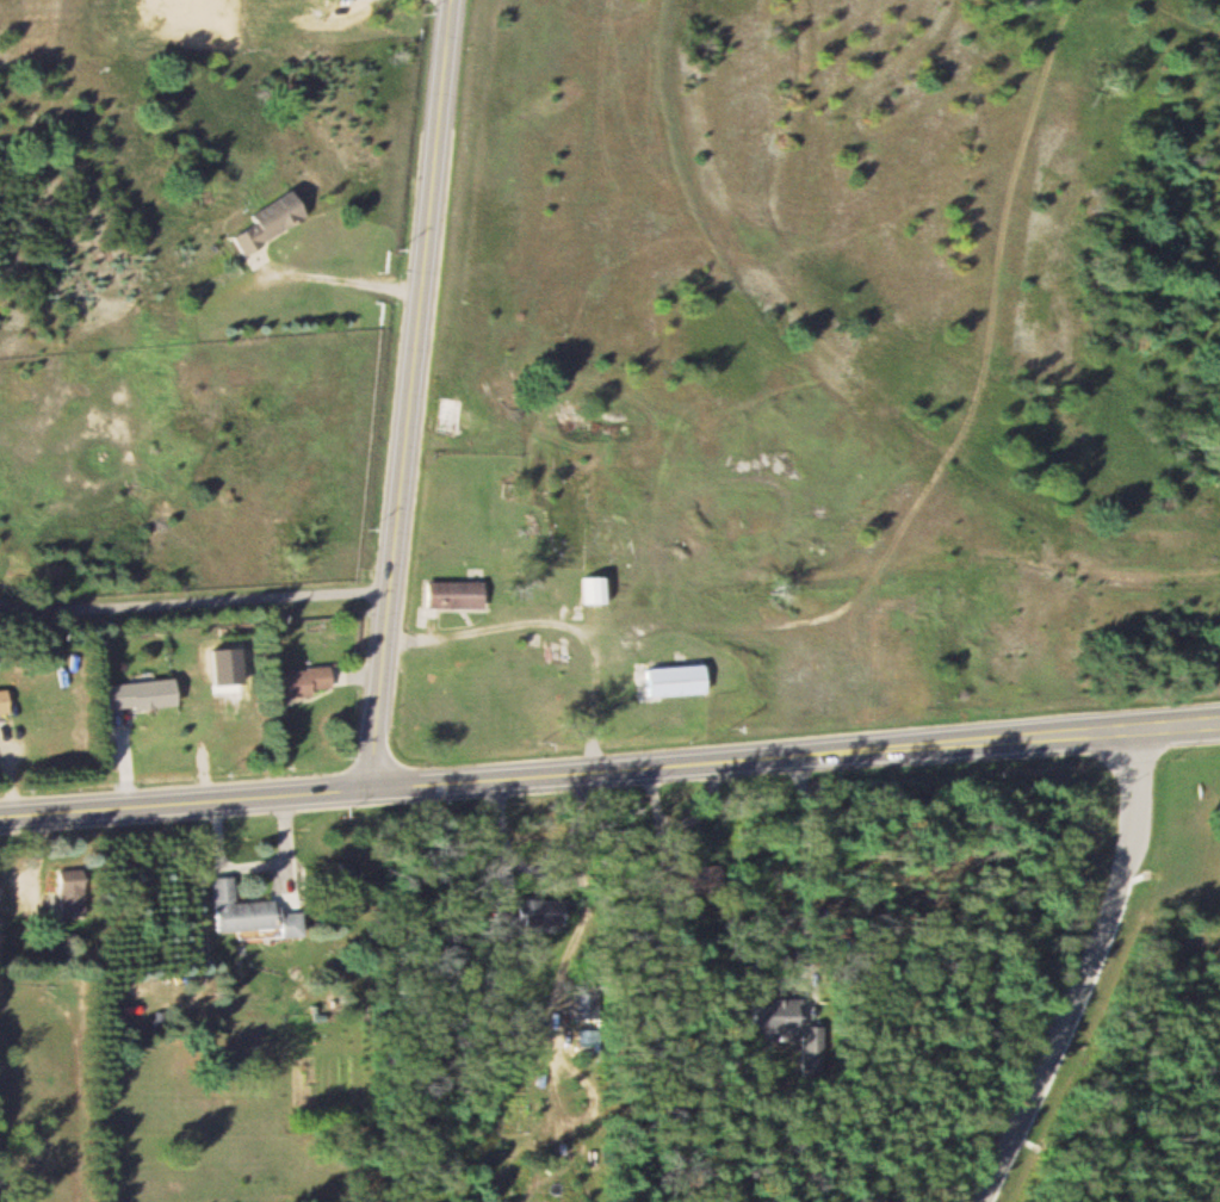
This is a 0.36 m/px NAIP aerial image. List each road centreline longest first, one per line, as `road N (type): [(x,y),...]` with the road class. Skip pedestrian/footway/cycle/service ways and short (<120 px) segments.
road 1 (tertiary): [(0,815),(1219,723)]
road 2 (tertiary): [(370,792),(453,0)]

